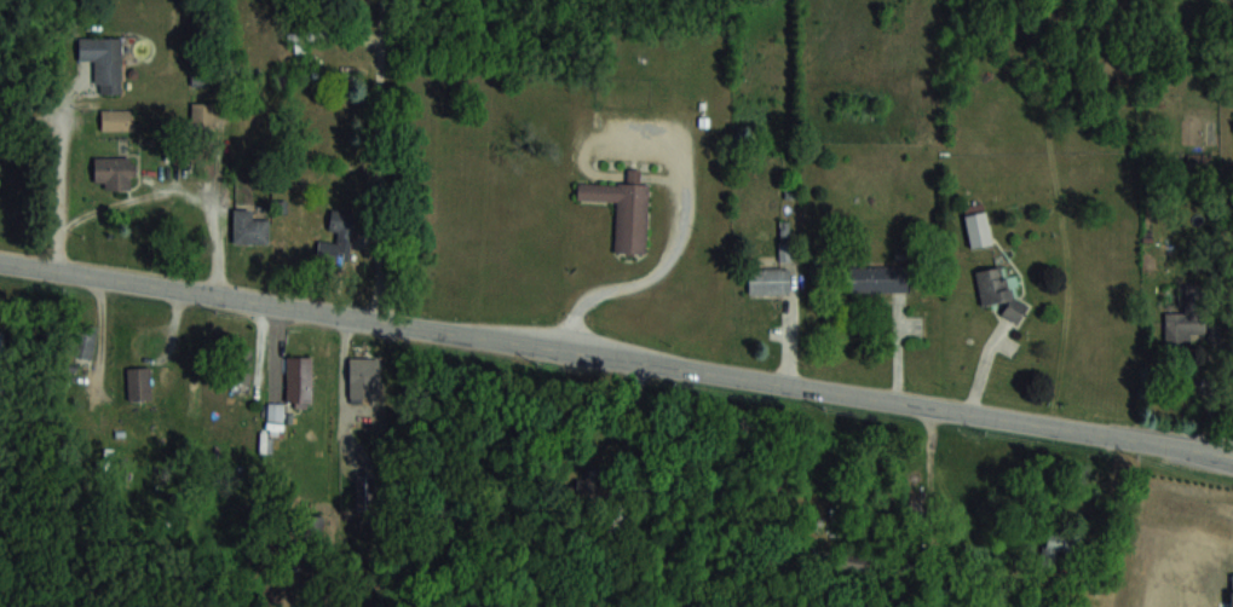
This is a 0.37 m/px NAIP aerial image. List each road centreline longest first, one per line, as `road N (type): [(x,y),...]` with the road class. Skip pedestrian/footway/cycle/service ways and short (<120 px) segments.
road 1 (tertiary): [(0,264),(1232,454)]

